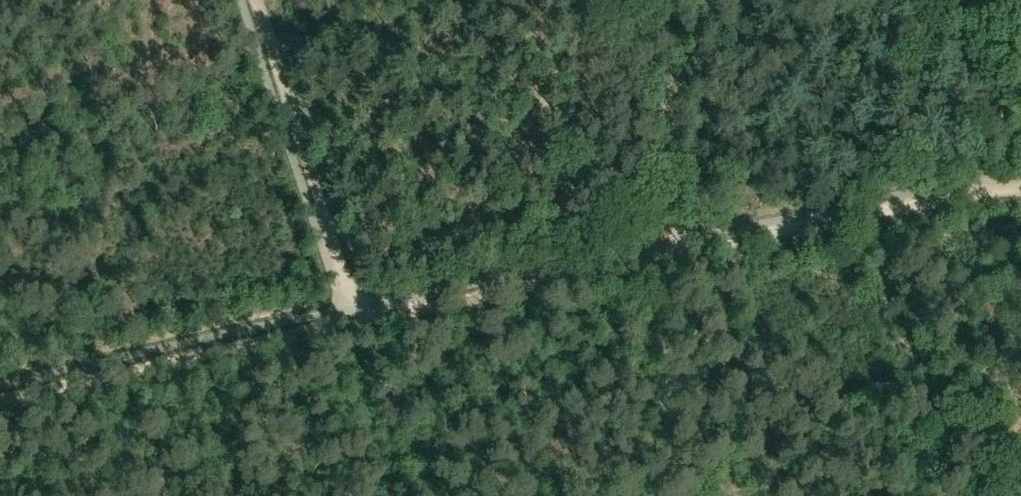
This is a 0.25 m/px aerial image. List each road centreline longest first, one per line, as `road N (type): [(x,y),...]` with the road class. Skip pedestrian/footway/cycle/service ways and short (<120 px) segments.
road 1 (track): [(368,317),(0,396)]
road 2 (track): [(673,255),(1020,187)]
road 3 (track): [(368,317),(346,283),(255,0)]
road 4 (track): [(673,255),(368,317)]
road 5 (track): [(664,0),(673,255)]

